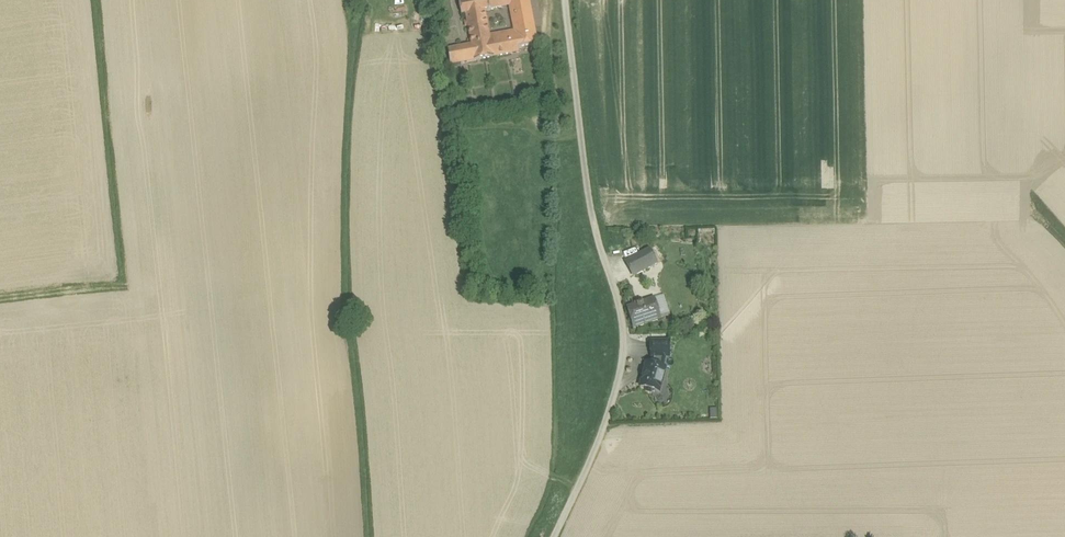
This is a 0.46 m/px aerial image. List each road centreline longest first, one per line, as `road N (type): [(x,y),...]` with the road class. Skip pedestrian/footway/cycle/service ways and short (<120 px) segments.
road 1 (track): [(565,0),(592,215),(623,337),(614,397),(557,536)]

